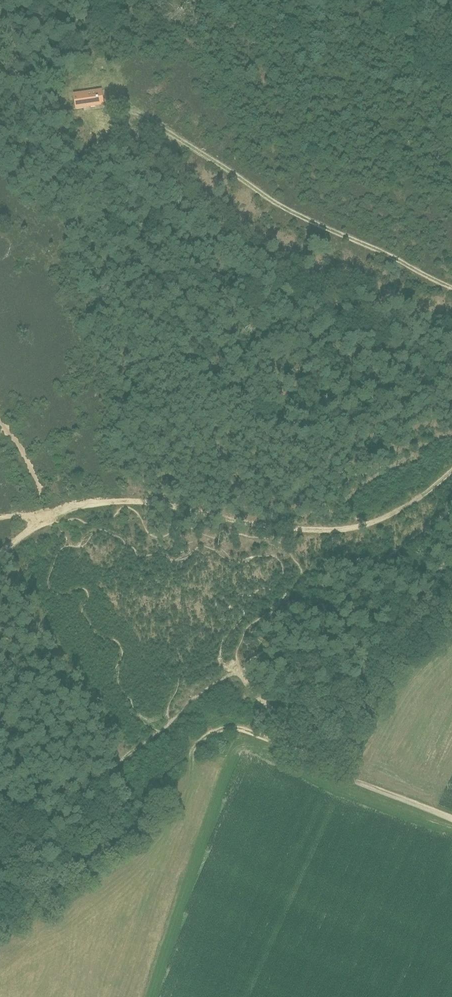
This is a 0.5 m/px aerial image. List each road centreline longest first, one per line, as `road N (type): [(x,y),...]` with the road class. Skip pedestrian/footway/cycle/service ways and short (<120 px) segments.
road 1 (track): [(45,516),(138,501),(288,527),(351,528),(405,506),(451,469)]
road 2 (track): [(451,288),(296,214),(113,99)]
road 3 (track): [(451,508),(239,667)]
road 4 (track): [(233,671),(36,831)]
road 5 (track): [(451,818),(234,727)]

